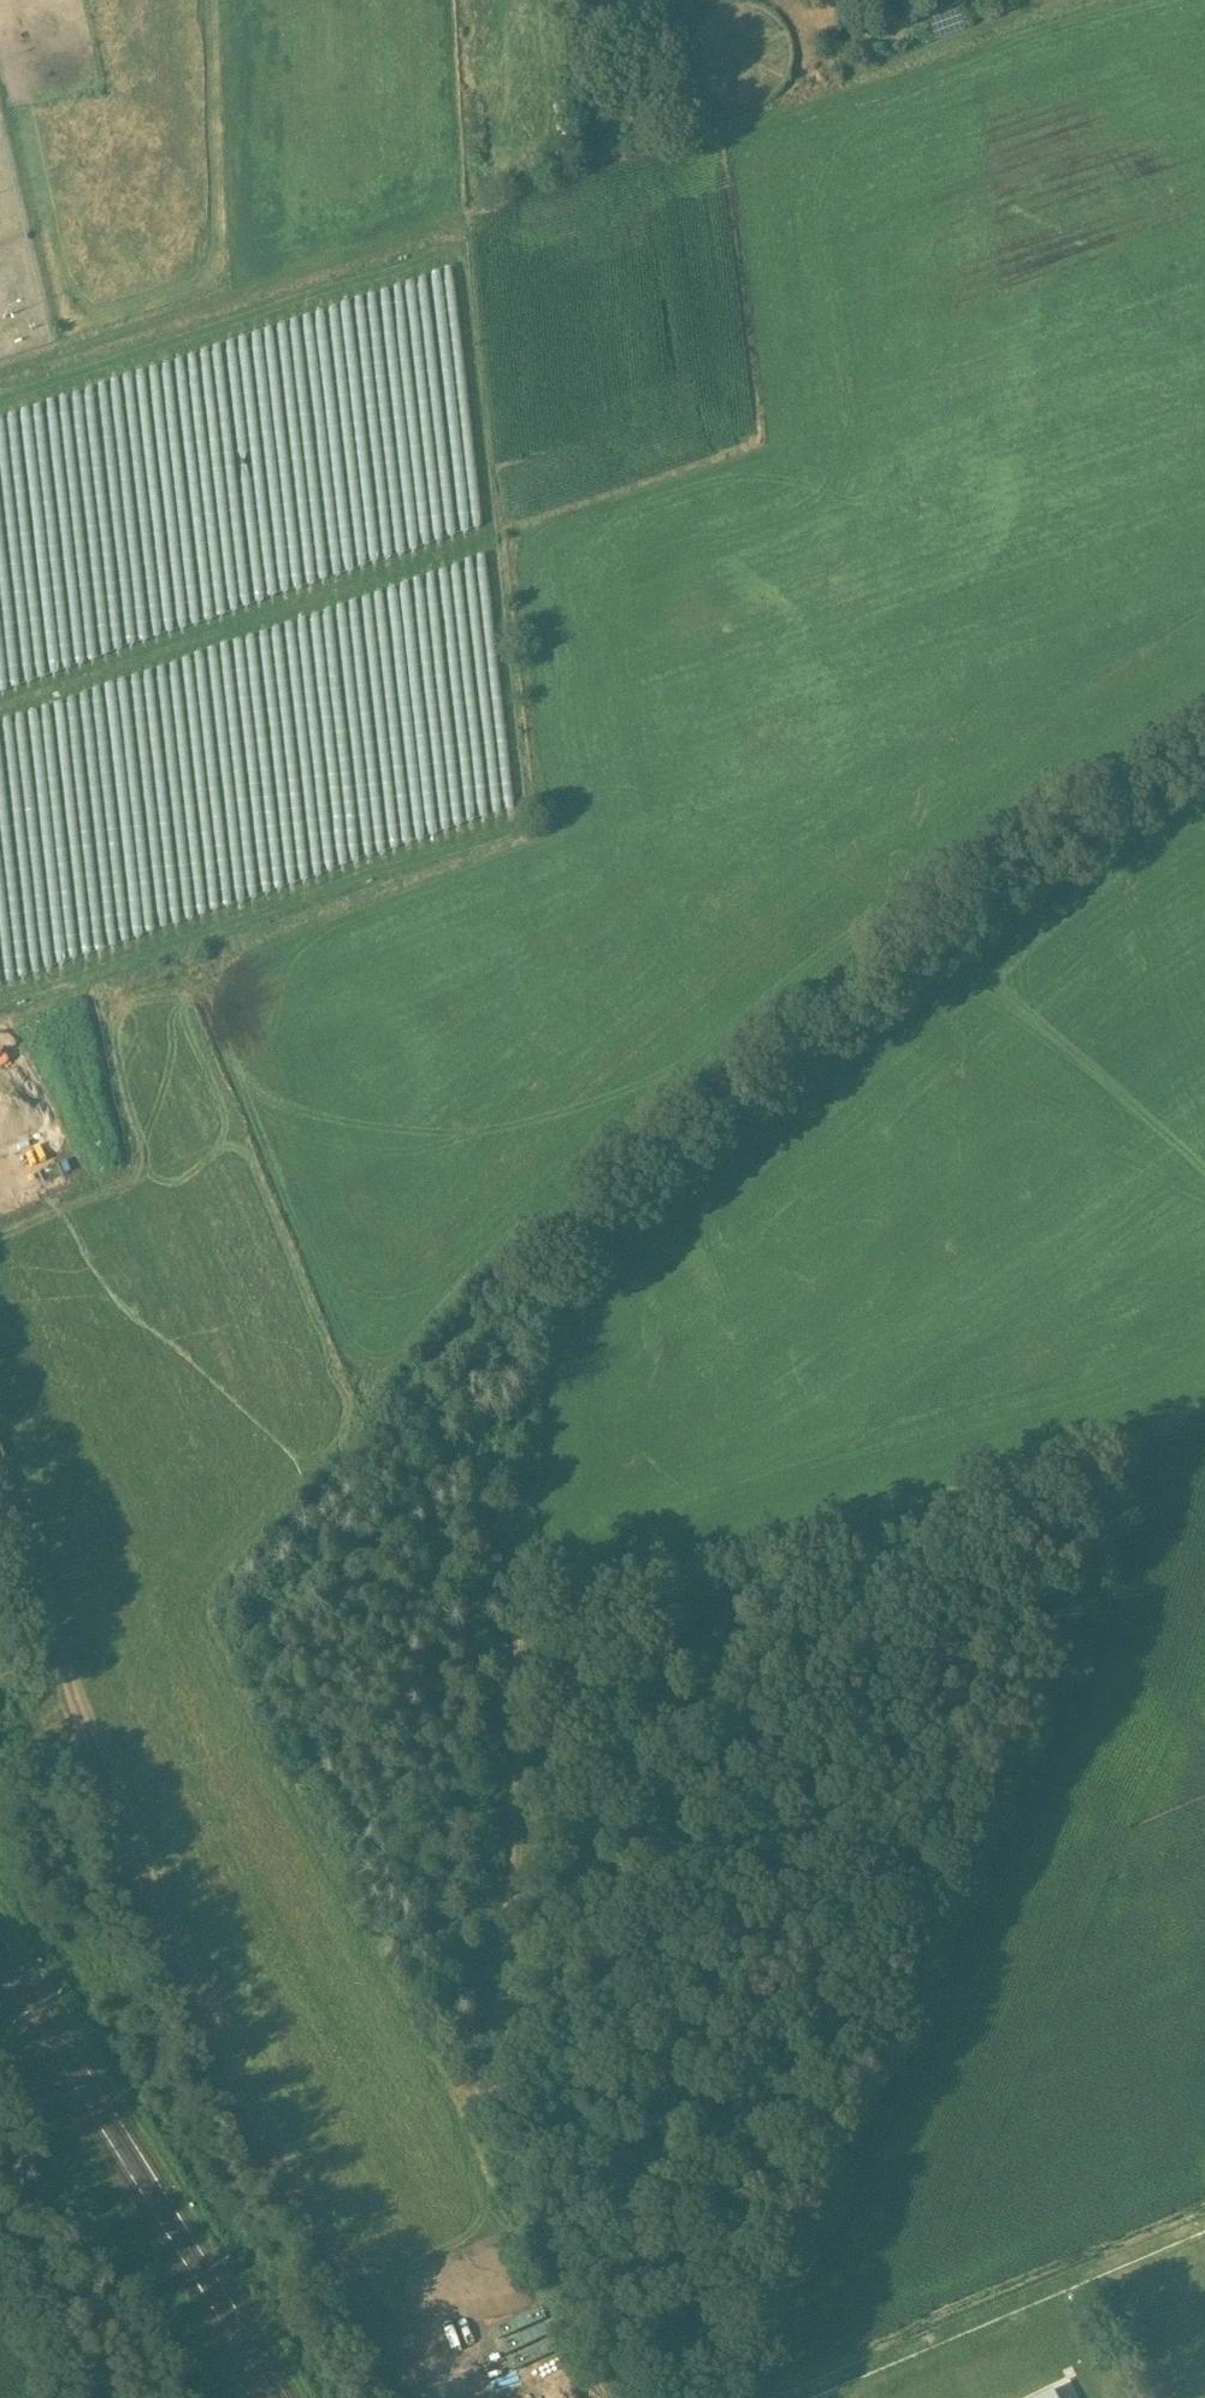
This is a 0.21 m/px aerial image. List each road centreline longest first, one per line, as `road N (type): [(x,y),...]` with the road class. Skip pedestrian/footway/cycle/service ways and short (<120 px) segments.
road 1 (track): [(0,1560),(55,1694),(61,1732),(189,2022),(231,2110),(369,2324),(395,2397)]

